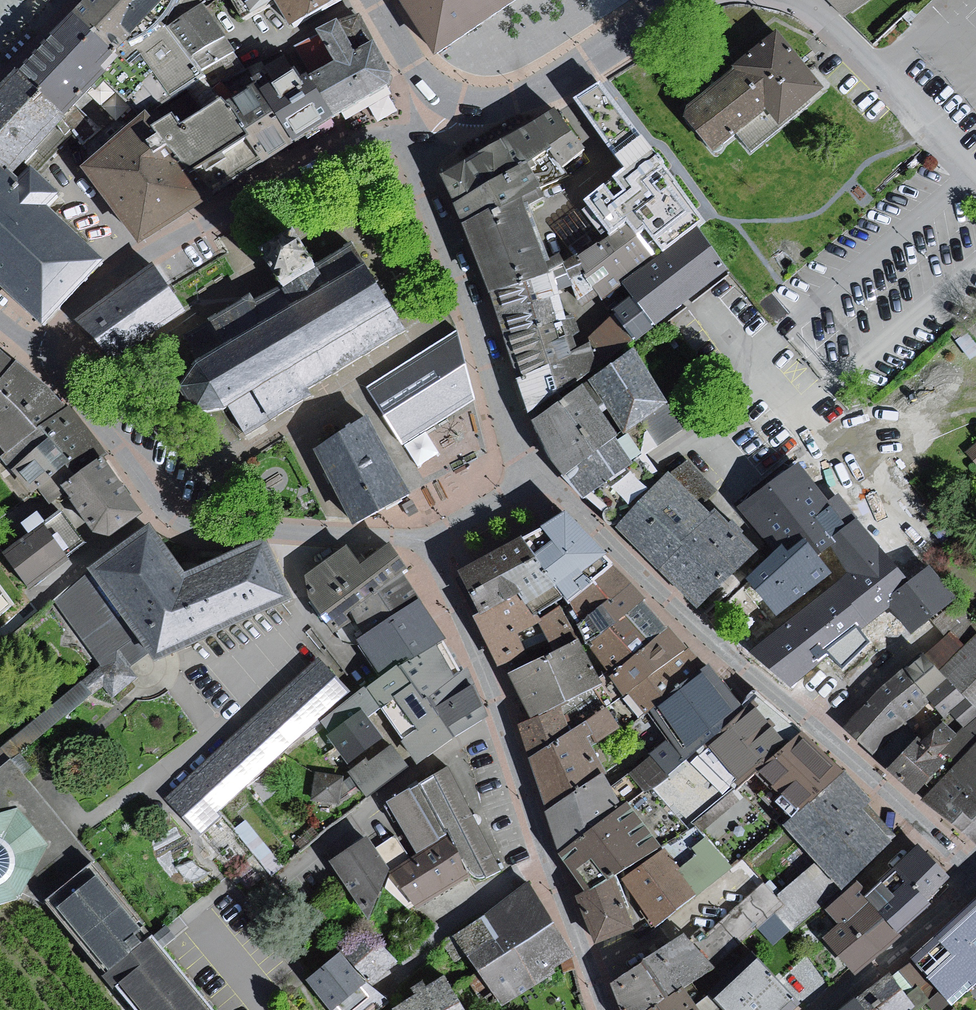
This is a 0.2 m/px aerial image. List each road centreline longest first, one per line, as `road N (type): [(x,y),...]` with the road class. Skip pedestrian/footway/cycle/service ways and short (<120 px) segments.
road 1 (residential): [(545,481),(975,874)]
road 2 (residential): [(40,364),(90,298),(122,270),(283,175),(459,104)]
road 3 (residential): [(407,537),(216,526),(177,516),(40,364)]
road 4 (residential): [(459,104),(428,146),(423,198),(500,400),(545,481)]
road 5 (residential): [(606,1009),(500,719)]
road 6 (residential): [(274,887),(398,787),(500,719)]
road 7 (residential): [(459,104),(504,105),(542,90),(681,0)]
road 8 (residential): [(500,719),(407,537)]
road 9 (residential): [(975,887),(837,1009)]
road 10 (residential): [(407,537),(545,481)]
road 11 (residential): [(373,0),(424,78),(459,104)]

